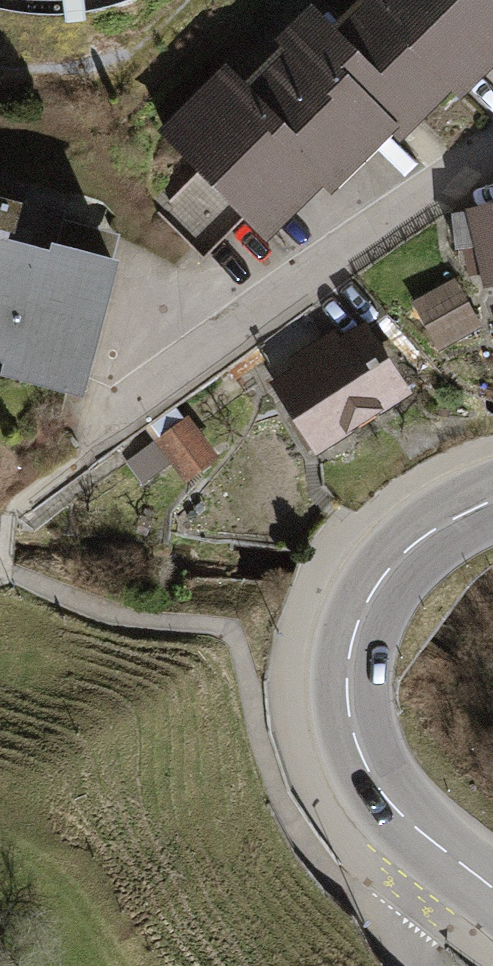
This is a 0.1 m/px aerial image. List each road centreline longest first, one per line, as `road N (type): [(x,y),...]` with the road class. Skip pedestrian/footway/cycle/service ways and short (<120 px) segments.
road 1 (residential): [(492,152),(134,416)]
road 2 (primary): [(429,843),(364,760),(351,706),(354,643),(395,564),(449,520),(492,497)]
road 3 (unclassified): [(429,843),(408,871),(397,904),(423,965)]

